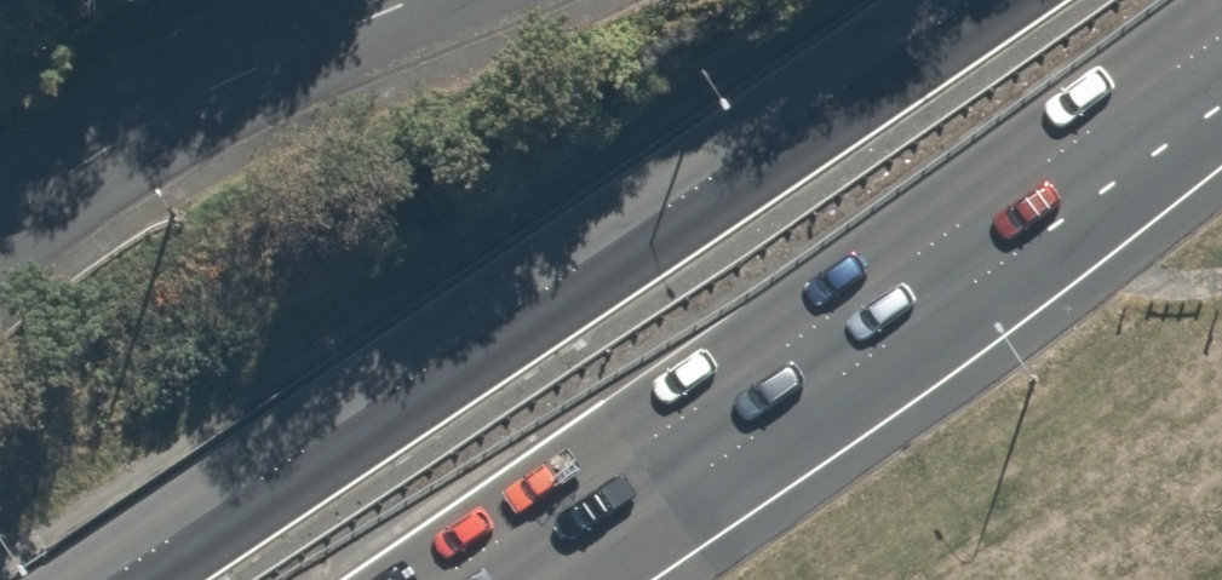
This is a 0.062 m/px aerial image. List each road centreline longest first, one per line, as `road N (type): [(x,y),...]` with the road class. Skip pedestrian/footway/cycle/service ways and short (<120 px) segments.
road 1 (trunk): [(122,579),(1001,0)]
road 2 (trunk): [(1221,62),(479,579)]
road 3 (tertiary): [(0,225),(101,151),(212,87),(413,0)]

